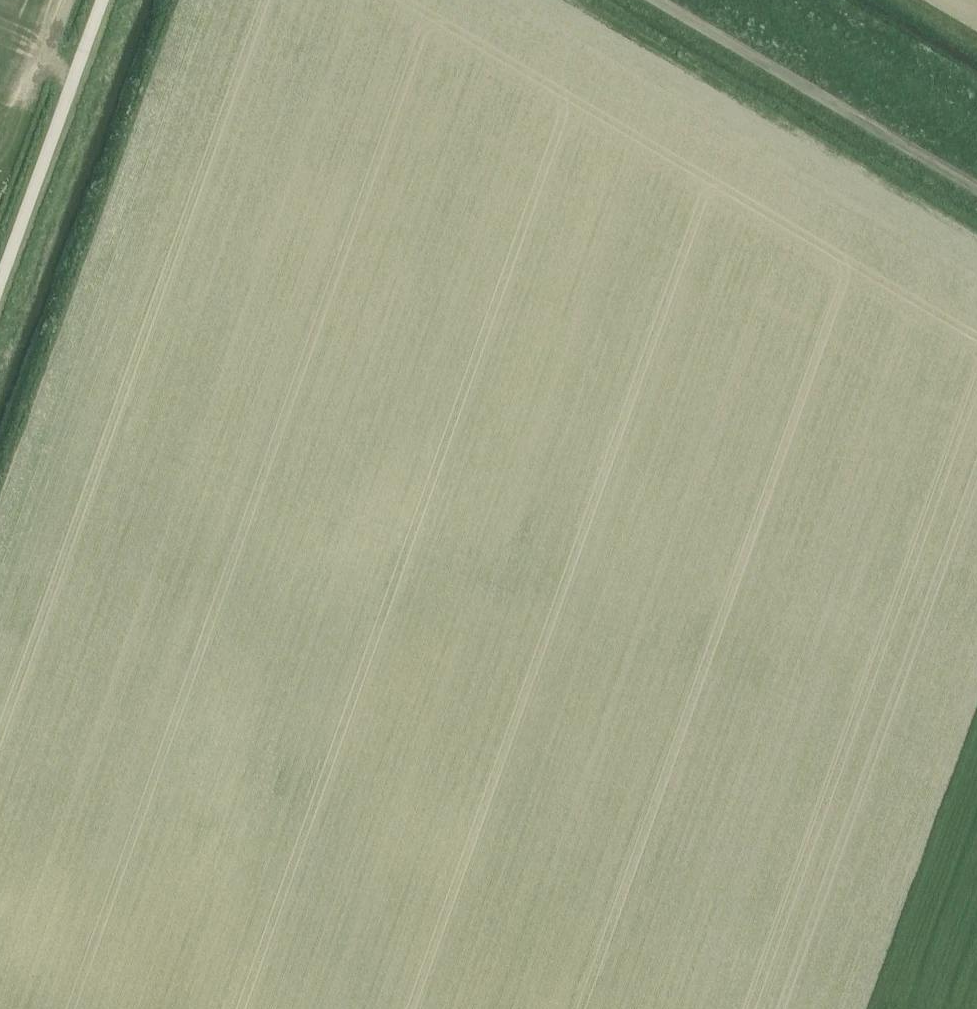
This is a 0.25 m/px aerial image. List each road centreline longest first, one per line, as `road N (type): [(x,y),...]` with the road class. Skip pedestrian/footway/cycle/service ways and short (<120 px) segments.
road 1 (track): [(976,186),(663,0)]
road 2 (unclassified): [(0,283),(105,0)]

